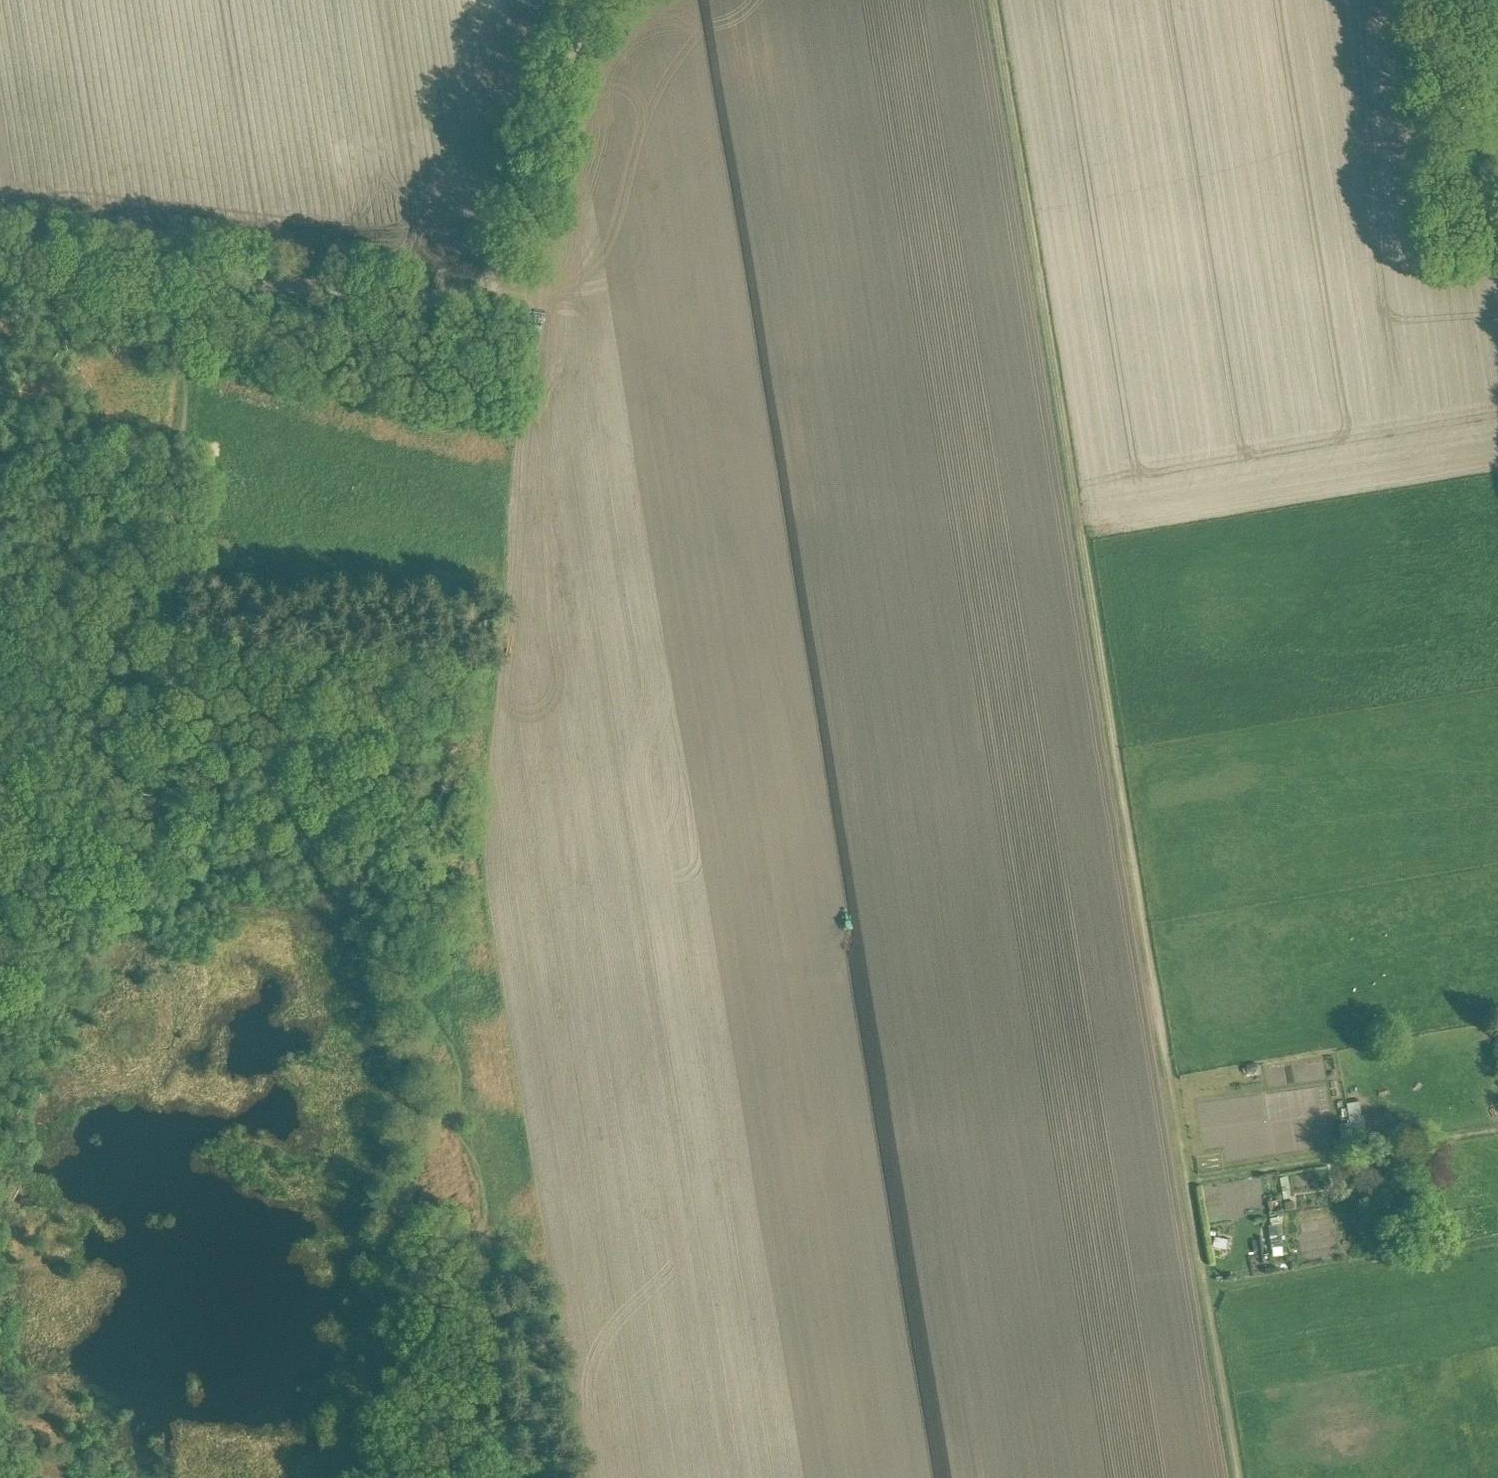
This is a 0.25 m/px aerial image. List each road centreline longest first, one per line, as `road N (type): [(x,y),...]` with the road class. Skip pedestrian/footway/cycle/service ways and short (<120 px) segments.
road 1 (track): [(990,0),(1236,1477)]
road 2 (track): [(189,276),(166,663),(212,695),(379,866),(476,1273),(467,1328),(404,1477)]
road 3 (unclassified): [(0,261),(428,299),(469,295),(496,282),(517,252),(560,73),(605,0)]
road 4 (track): [(0,1205),(40,1102),(145,918),(166,663)]

